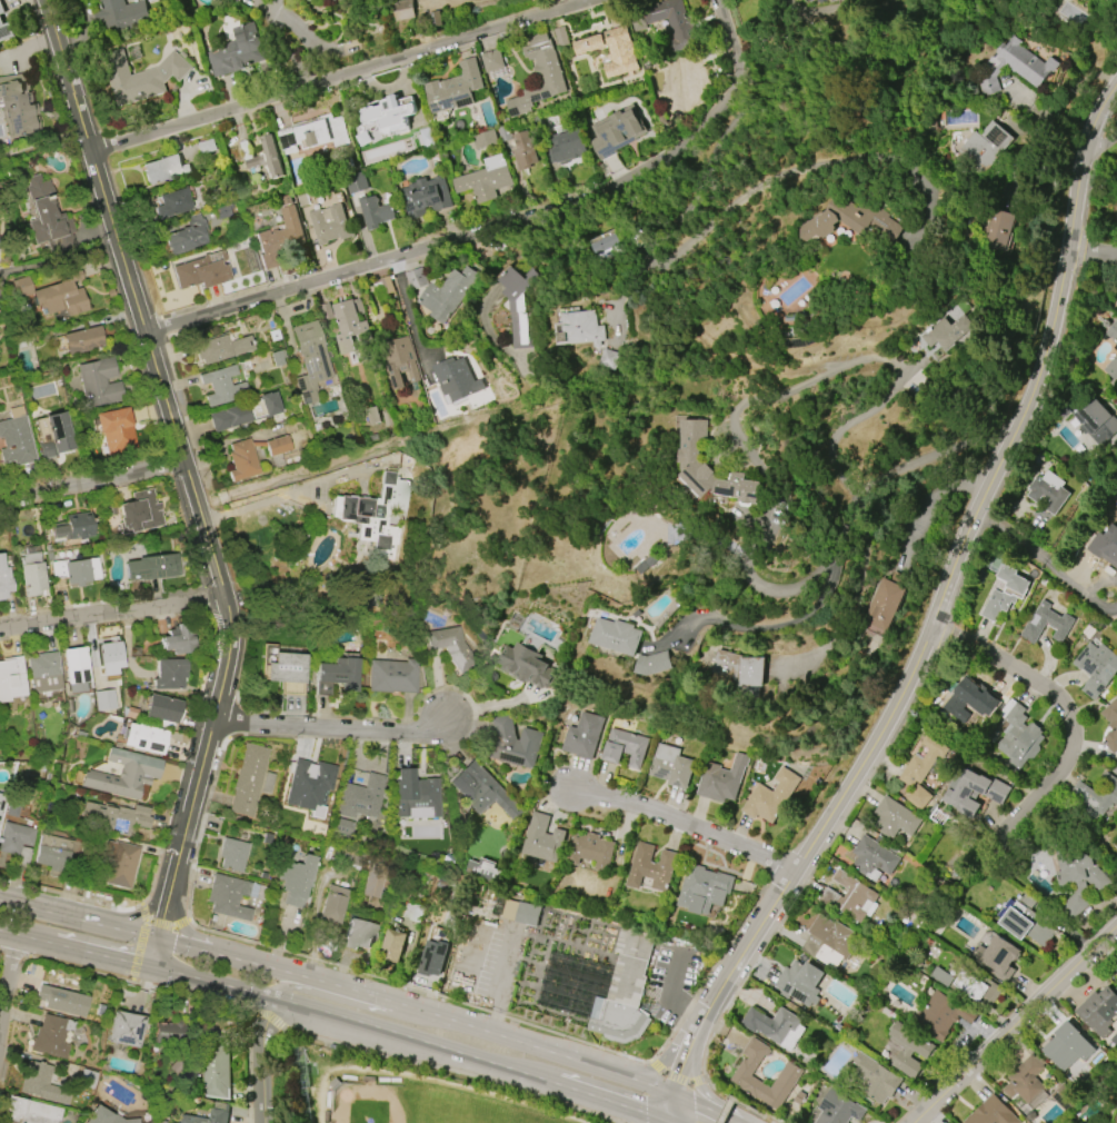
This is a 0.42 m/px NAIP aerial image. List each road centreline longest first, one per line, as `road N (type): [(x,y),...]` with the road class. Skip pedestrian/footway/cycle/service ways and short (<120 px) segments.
road 1 (tertiary): [(662,1122),(706,1006),(866,758),(912,668),(1031,392),(1055,314),(1083,156),(1116,82)]
road 2 (residential): [(156,941),(231,645),(148,332),(46,0)]
road 3 (residential): [(148,332),(571,210),(651,168),(691,138),(735,83),(713,0)]
road 4 (residential): [(619,0),(92,151)]
road 5 (primary): [(672,1096),(375,1000),(156,941)]
road 6 (primary): [(149,970),(461,1054),(662,1122)]
road 7 (residential): [(930,626),(1045,687),(1069,719),(1064,764),(998,841)]
road 8 (residential): [(913,1122),(1116,924)]
road 9 (residential): [(449,718),(415,735),(213,728)]
road 10 (residential): [(571,788),(650,809),(790,874)]
road 11 (residential): [(222,599),(0,633)]
road 12 (primary): [(469,1028),(295,992),(275,1001)]
road 13 (residential): [(0,503),(182,466)]
road 14 (primary): [(156,941),(0,902)]
road 15 (primary): [(0,933),(149,970)]
road 16 (residential): [(275,1001),(270,1122)]

